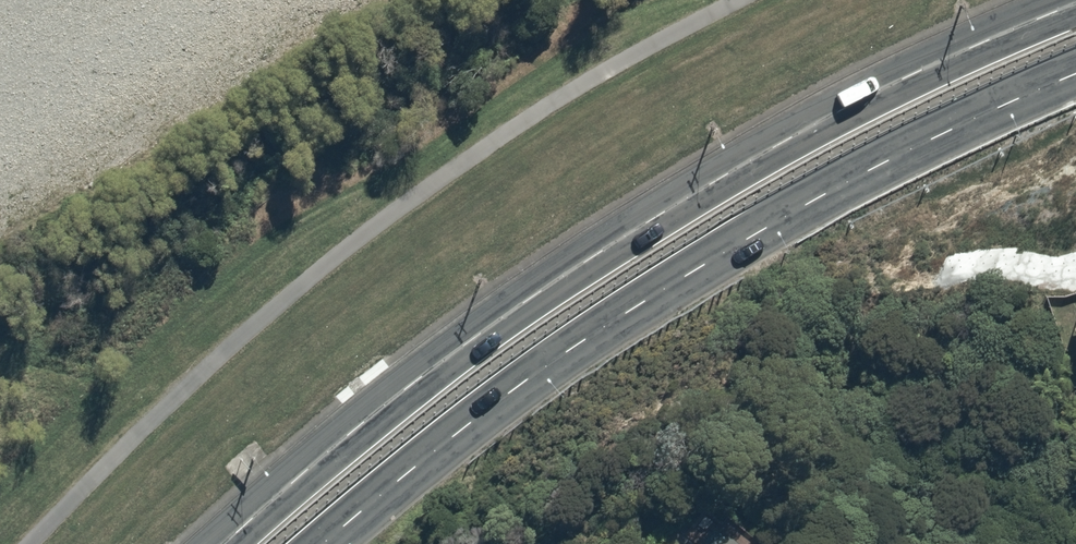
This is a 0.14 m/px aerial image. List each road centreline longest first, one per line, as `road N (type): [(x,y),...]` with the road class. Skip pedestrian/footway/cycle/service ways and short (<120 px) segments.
road 1 (secondary): [(234,543),(535,303),(858,106),(1075,11)]
road 2 (secondary): [(1075,81),(923,150),(621,324),(505,403),(334,543)]

